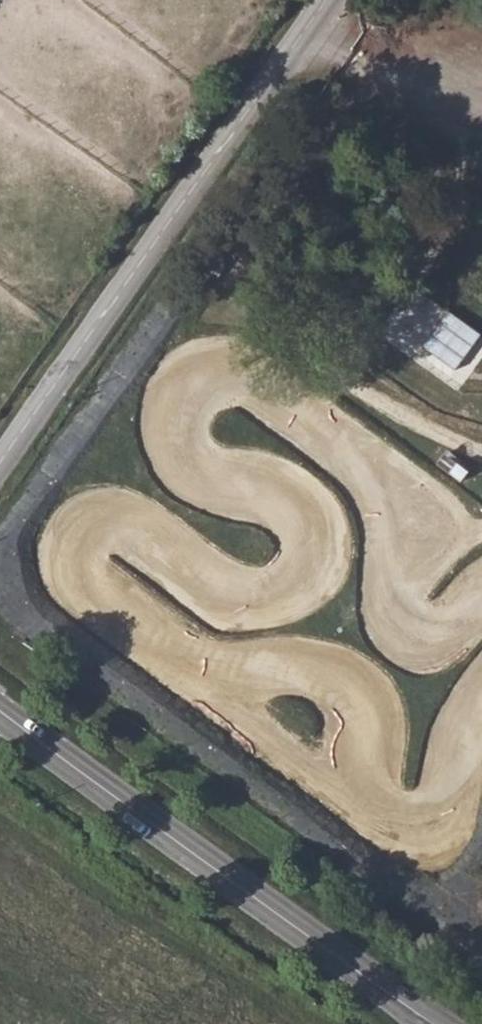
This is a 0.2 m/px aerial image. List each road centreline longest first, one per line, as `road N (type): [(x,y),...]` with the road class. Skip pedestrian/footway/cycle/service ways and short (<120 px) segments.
road 1 (tertiary): [(327,0),(0,461)]
road 2 (secondary): [(0,703),(437,1023)]

